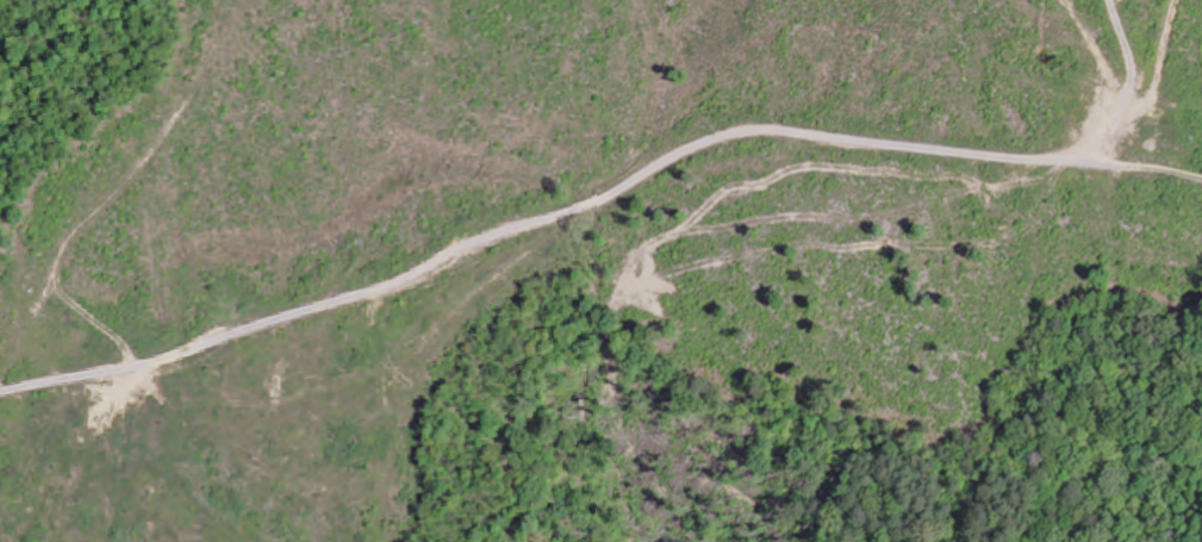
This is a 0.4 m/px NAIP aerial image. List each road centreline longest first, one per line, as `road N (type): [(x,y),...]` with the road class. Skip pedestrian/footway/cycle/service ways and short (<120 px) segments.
road 1 (track): [(0,388),(163,360),(394,282),(457,247),(615,194),(691,143),(749,125),(1201,176)]
road 2 (track): [(4,386),(74,235),(132,175),(252,0)]
road 3 (track): [(1098,160),(1120,96),(1068,0)]
road 4 (track): [(1114,113),(1160,89),(1177,0)]

